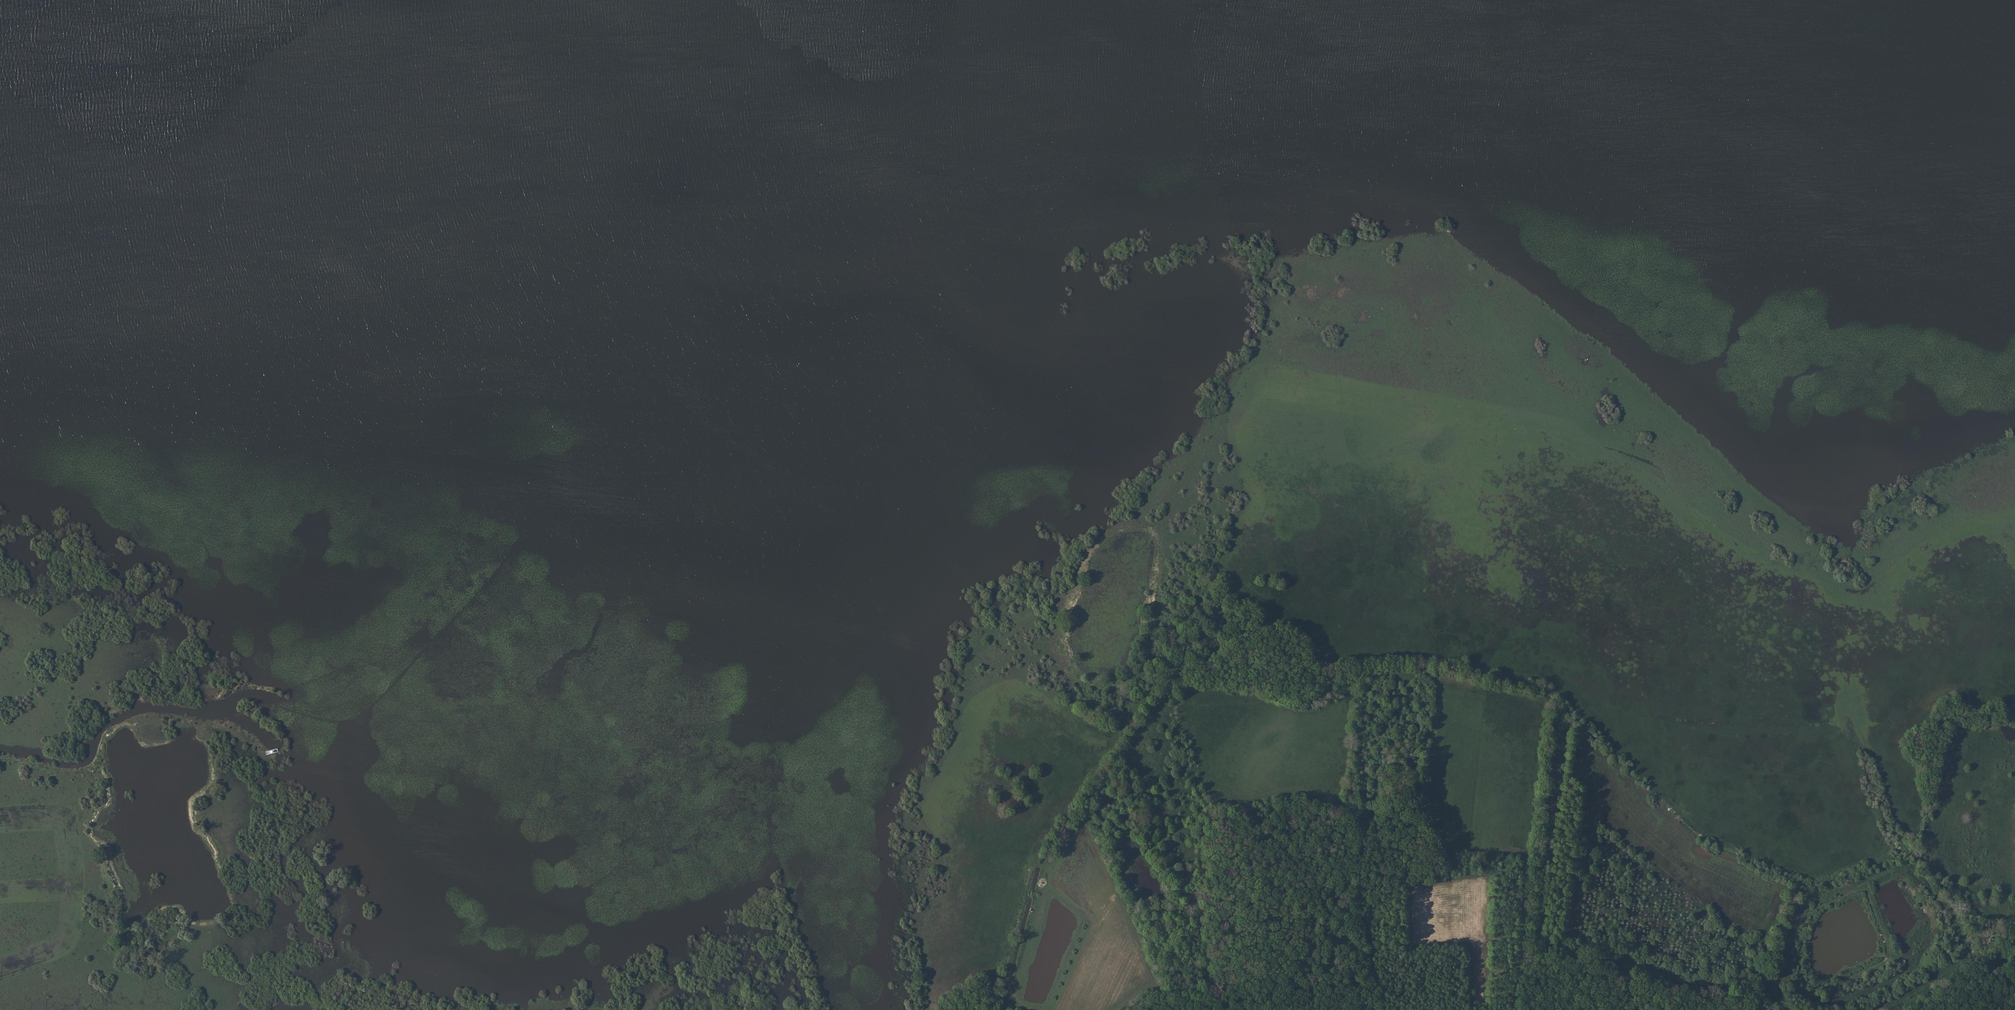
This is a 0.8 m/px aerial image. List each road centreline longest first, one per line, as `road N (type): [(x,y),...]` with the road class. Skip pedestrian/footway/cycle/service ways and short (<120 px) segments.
road 1 (track): [(1369,1009),(1351,977),(1316,967),(1150,992),(1120,1009)]
road 2 (track): [(1510,1009),(1526,859)]

